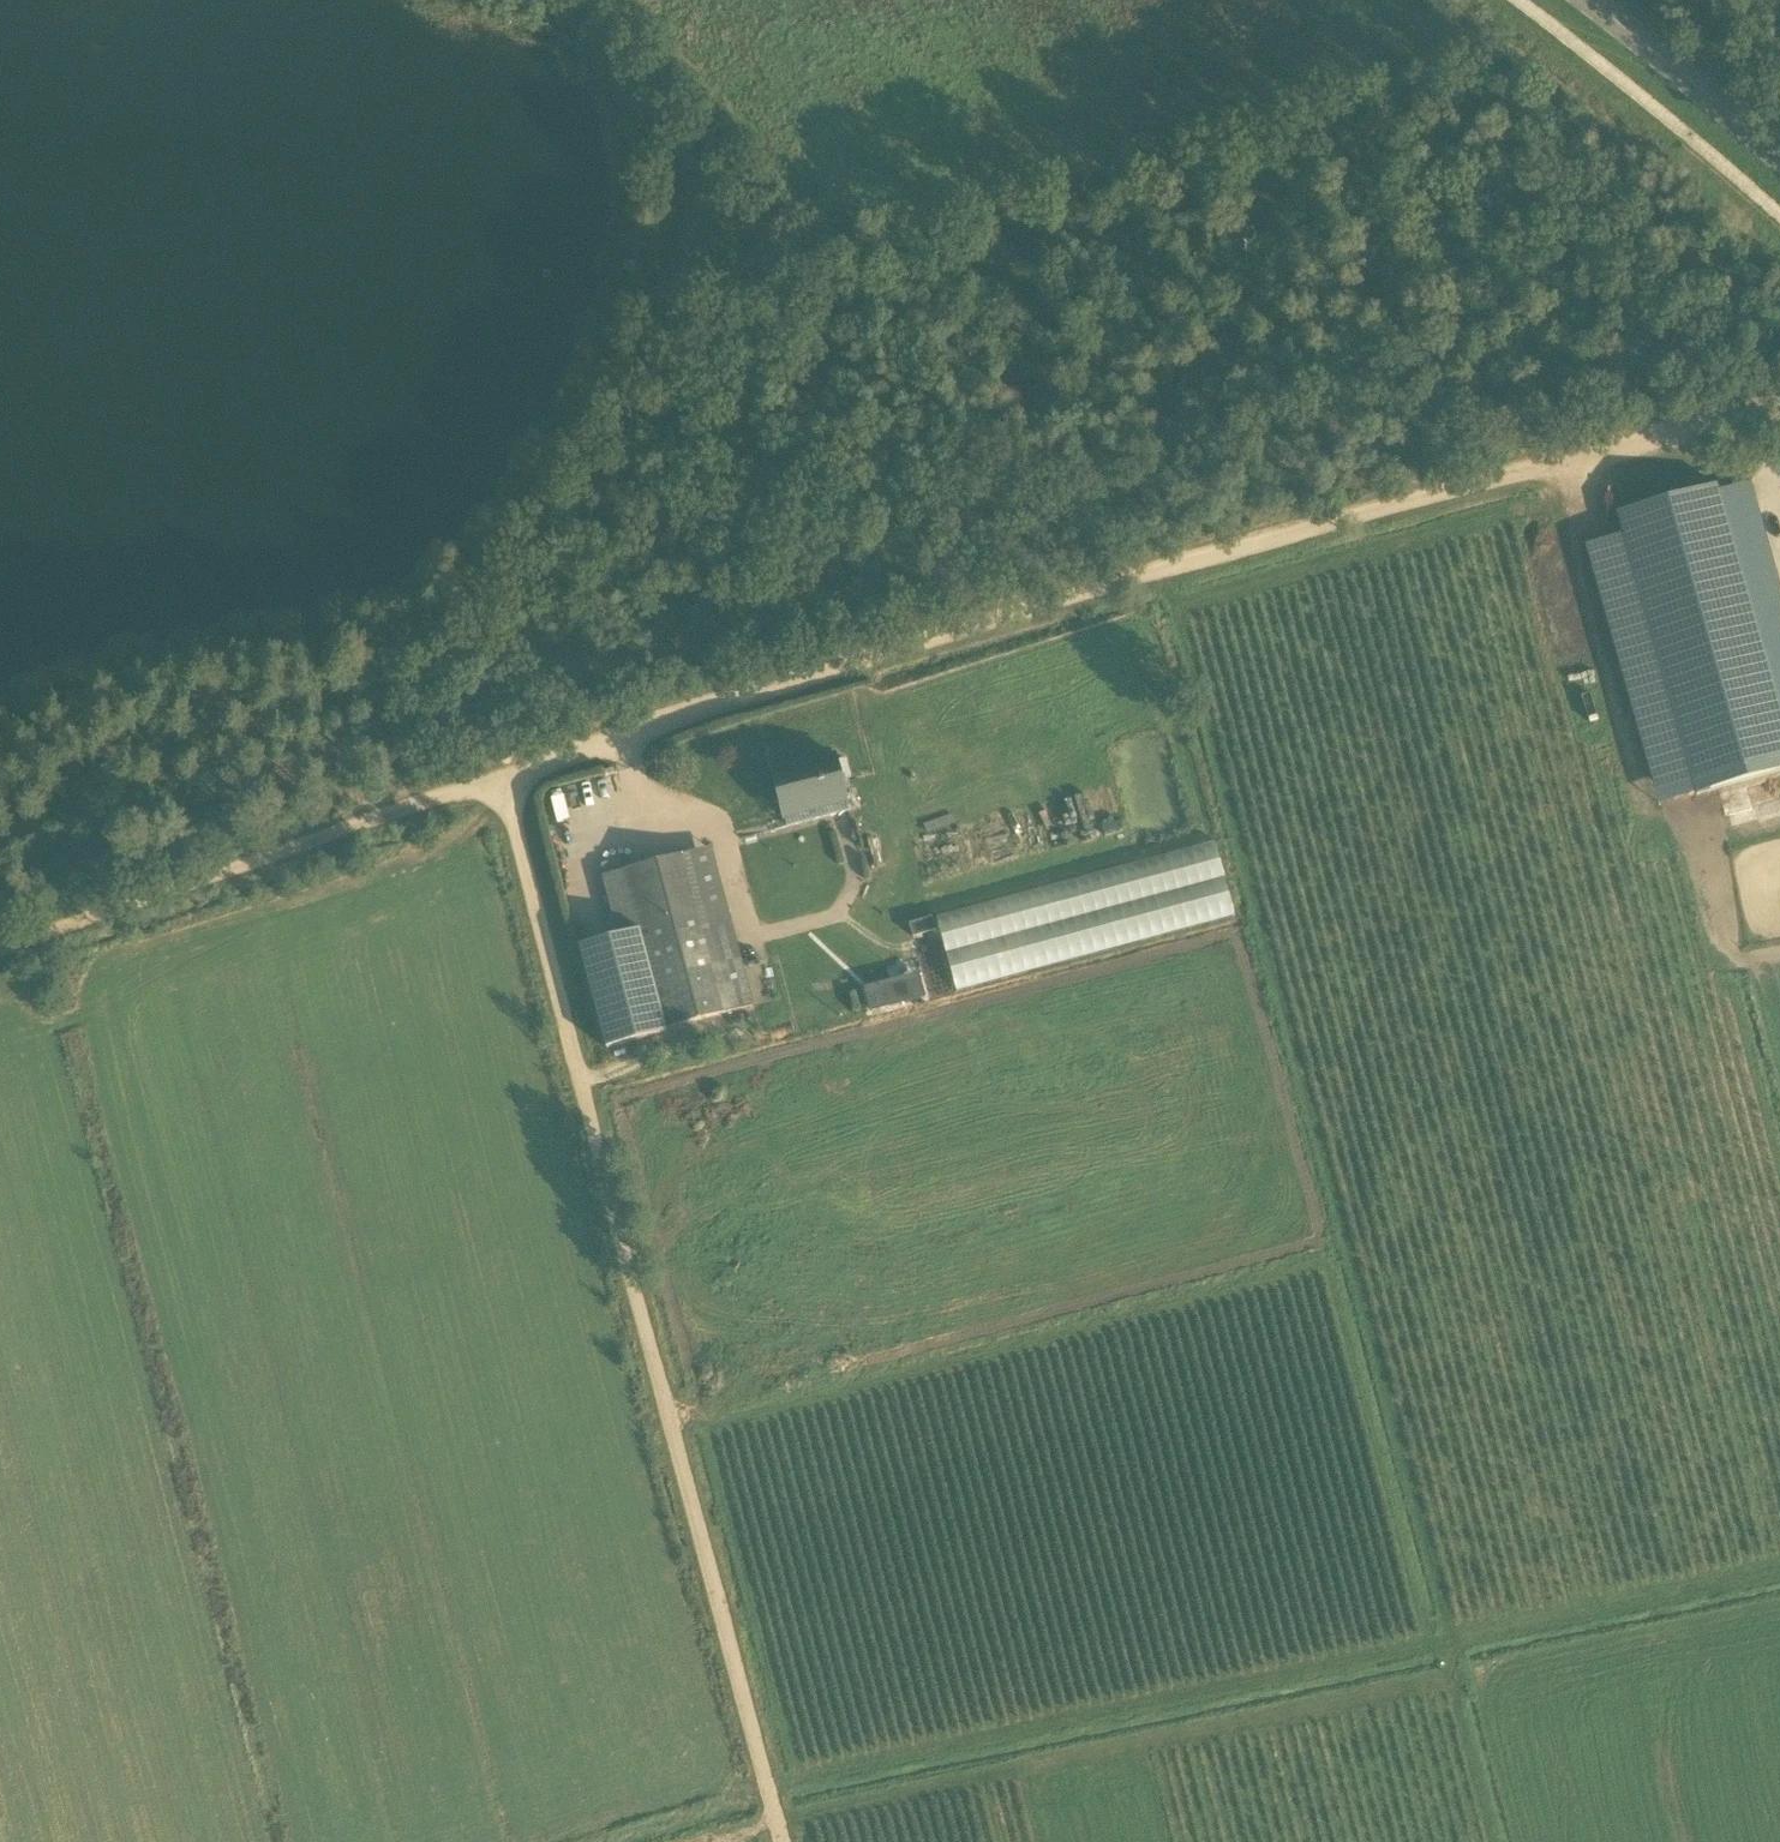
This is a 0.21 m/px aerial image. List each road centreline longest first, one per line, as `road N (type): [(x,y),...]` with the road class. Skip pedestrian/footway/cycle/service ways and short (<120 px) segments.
road 1 (track): [(1779,397),(1260,543),(587,756),(508,789)]
road 2 (track): [(508,789),(778,1841)]
road 3 (track): [(508,789),(346,833),(0,956)]
road 4 (secondary): [(1779,157),(1585,0)]

